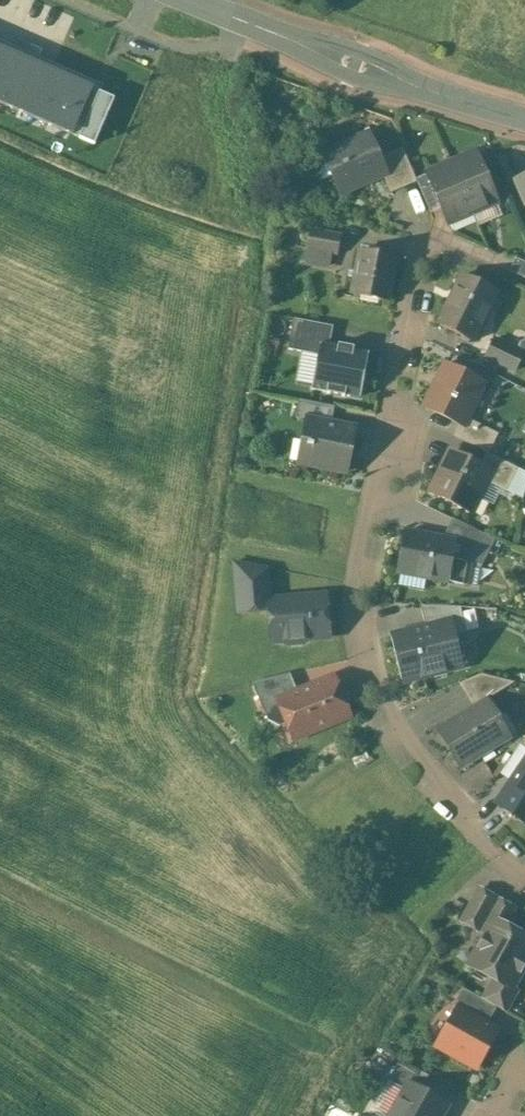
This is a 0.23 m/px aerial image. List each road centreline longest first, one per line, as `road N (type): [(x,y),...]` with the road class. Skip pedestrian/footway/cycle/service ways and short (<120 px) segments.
road 1 (residential): [(524,872),(428,770),(376,676),(363,558),(419,275)]
road 2 (tertiary): [(524,119),(191,0)]

